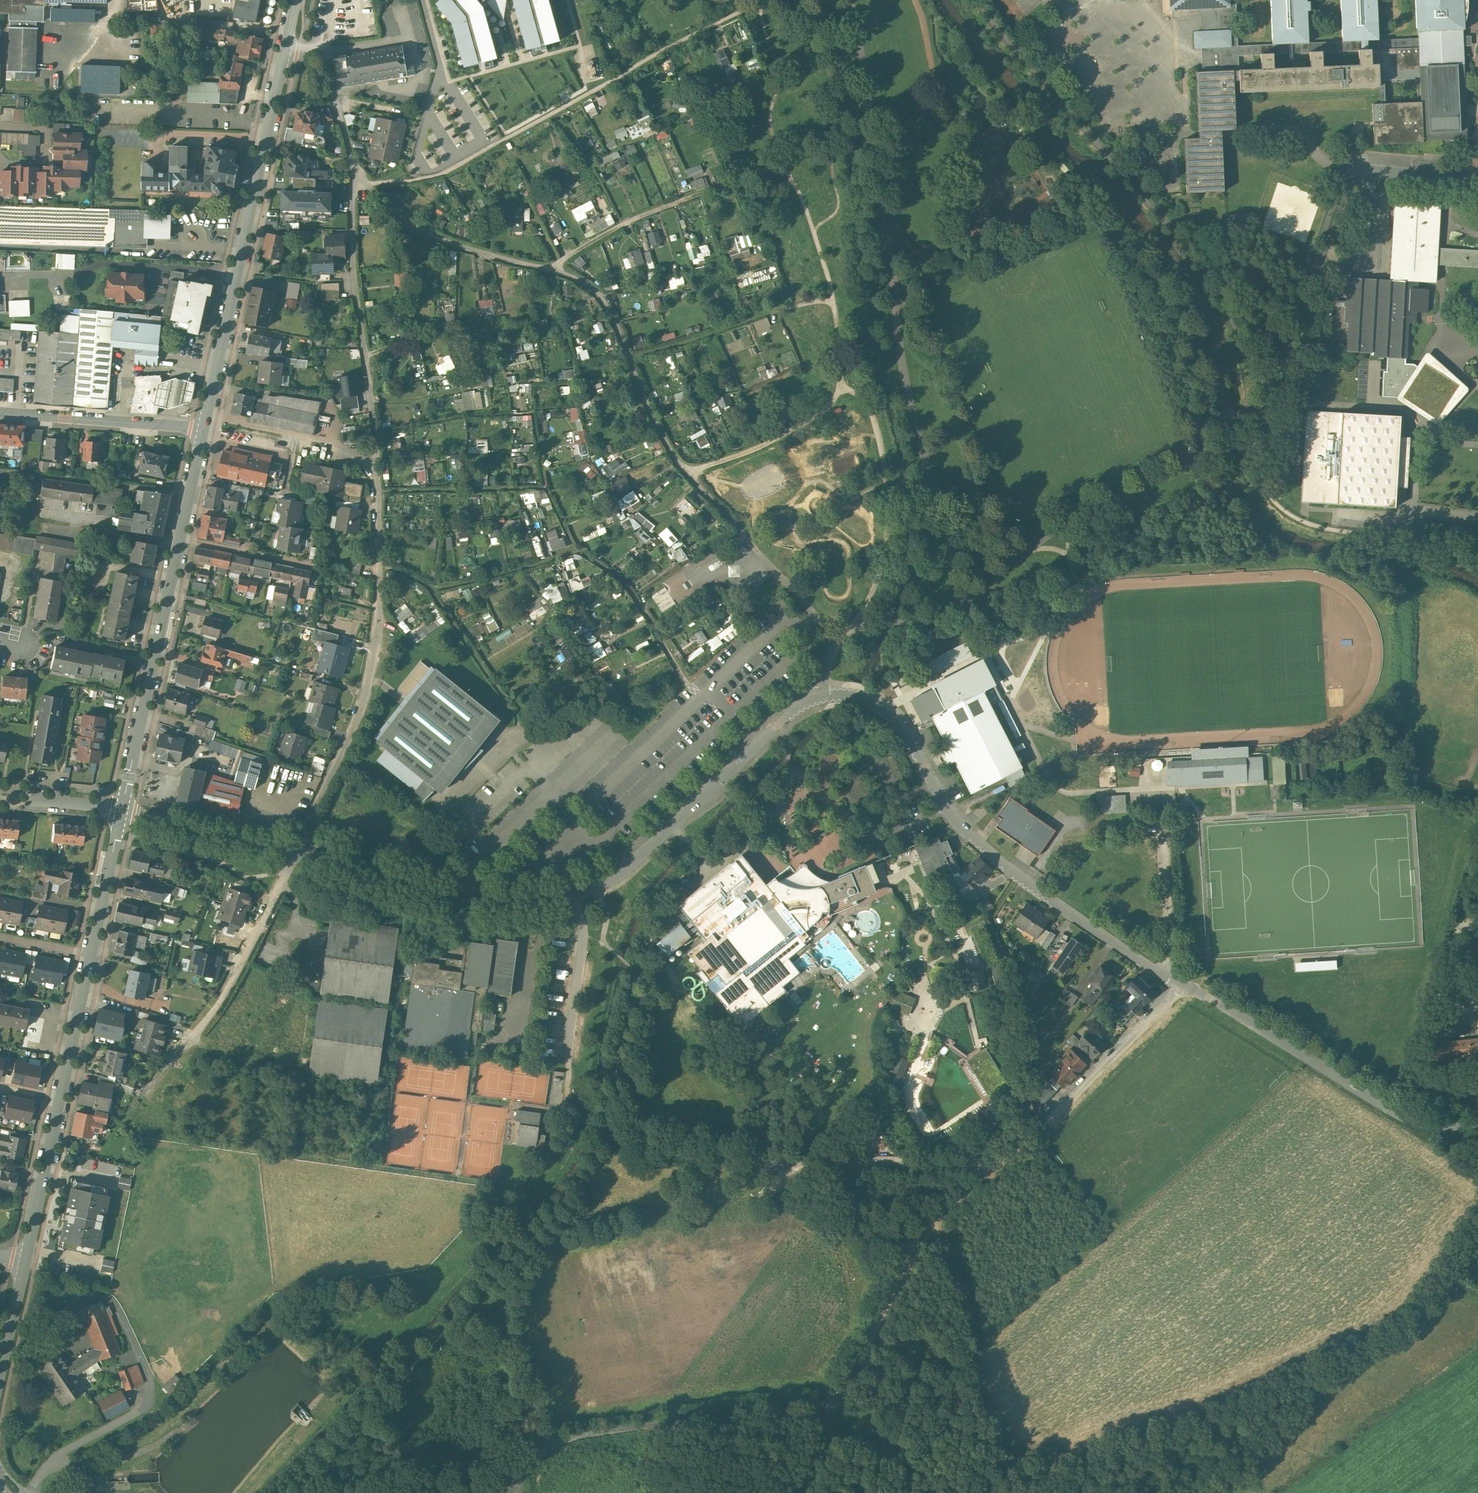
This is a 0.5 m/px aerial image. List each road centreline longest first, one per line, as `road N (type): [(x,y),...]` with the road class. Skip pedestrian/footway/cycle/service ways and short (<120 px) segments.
road 1 (residential): [(296,852),(454,901),(515,906),(571,897),(628,866),(775,726),(821,694)]
road 2 (residential): [(821,694),(882,710),(972,837),(1017,876),(1180,983)]
road 3 (residential): [(374,475),(352,269),(351,158),(324,51),(285,49)]
road 4 (secondary): [(121,811),(25,1261)]
road 5 (residential): [(296,852),(349,735),(368,668),(378,608),(374,475)]
road 6 (secondary): [(204,430),(121,811)]
road 7 (secondary): [(285,49),(204,430)]
road 8 (unclassified): [(1180,983),(1407,1119),(1477,1127)]
road 9 (residential): [(1180,983),(1045,1121),(970,1181)]
road 10 (residential): [(171,1062),(223,1001),(296,852)]
road 11 (residential): [(0,412),(204,430)]
road 12 (residential): [(121,811),(296,852)]
road 13 (residential): [(1340,169),(1477,180)]
road 14 (residential): [(0,795),(121,811)]

